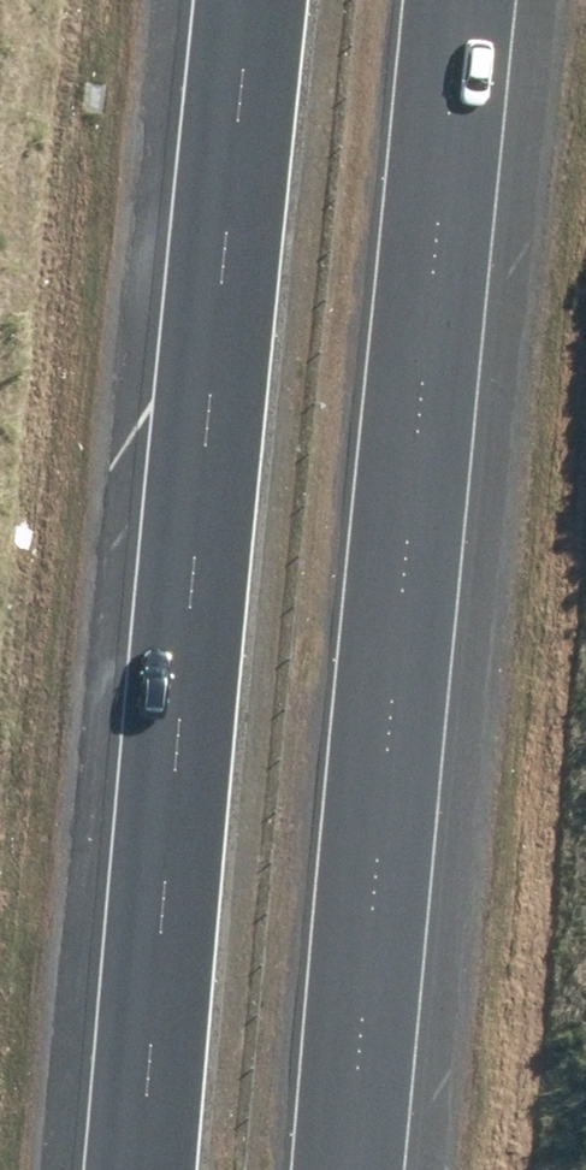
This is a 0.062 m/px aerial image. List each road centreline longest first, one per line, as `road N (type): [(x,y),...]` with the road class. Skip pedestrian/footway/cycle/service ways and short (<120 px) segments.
road 1 (motorway): [(139,1169),(248,0)]
road 2 (motorway): [(460,0),(352,1169)]

